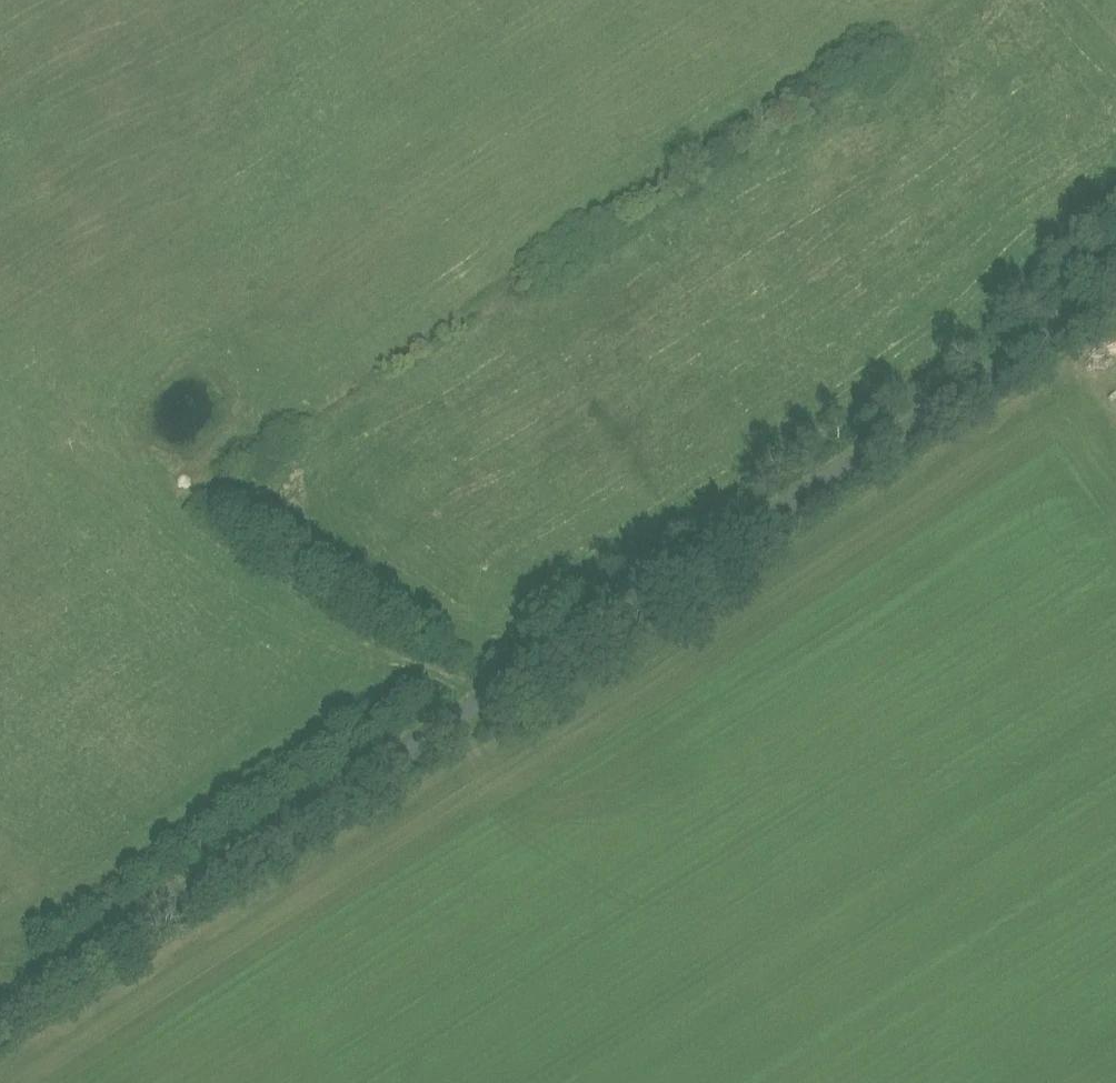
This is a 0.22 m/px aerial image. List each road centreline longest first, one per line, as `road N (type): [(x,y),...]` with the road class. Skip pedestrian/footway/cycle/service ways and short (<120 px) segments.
road 1 (residential): [(0,1009),(872,422),(1115,269)]

